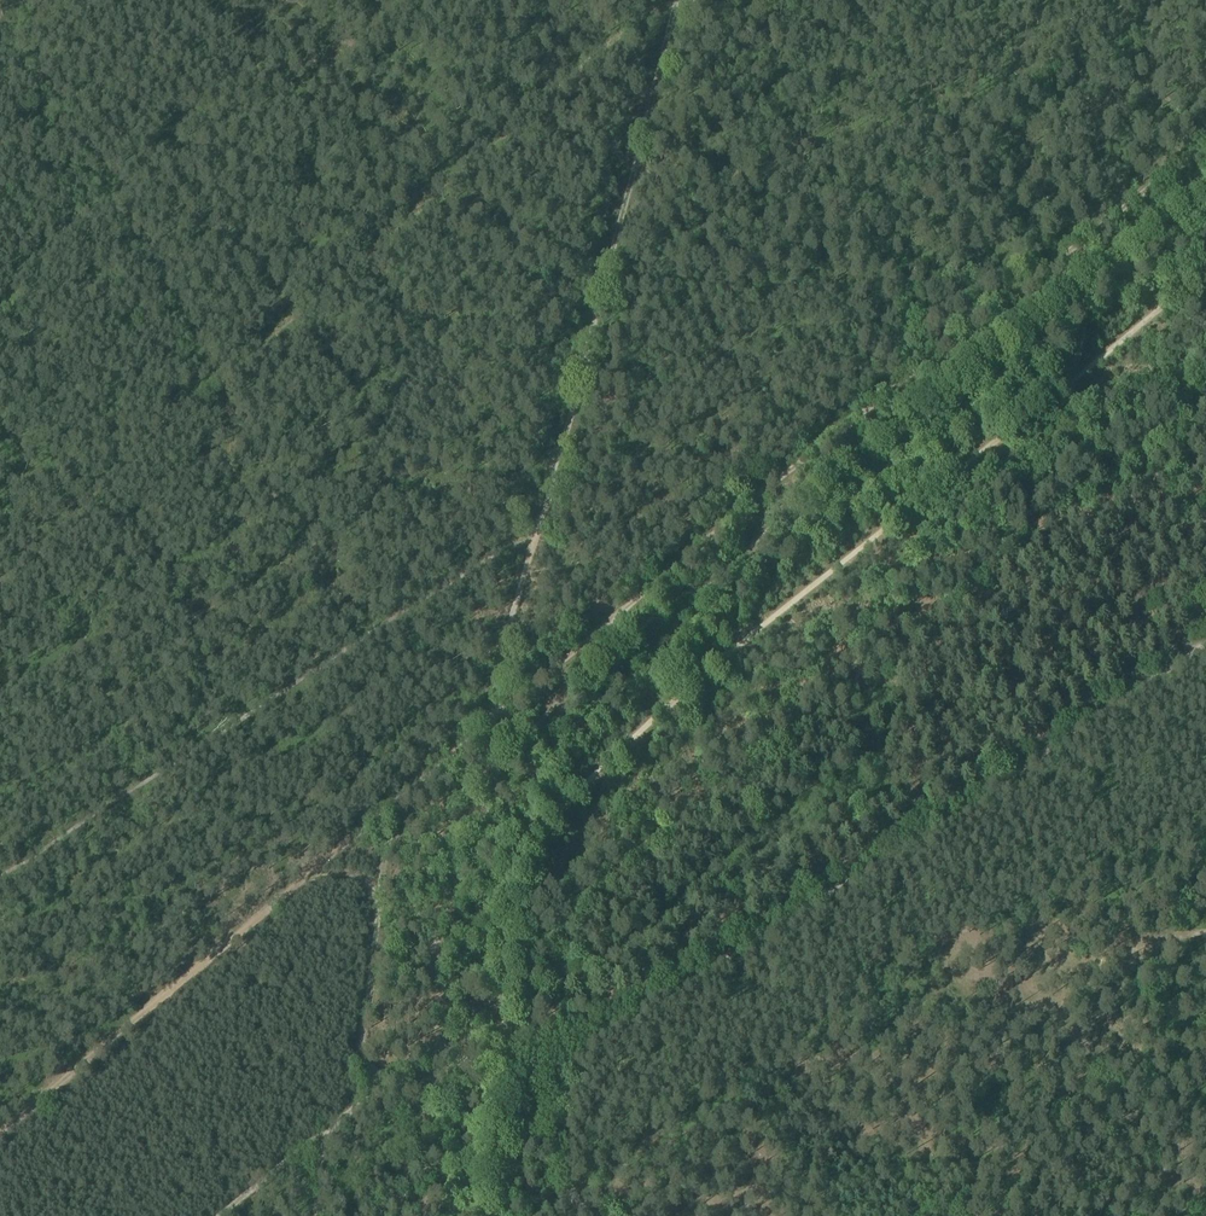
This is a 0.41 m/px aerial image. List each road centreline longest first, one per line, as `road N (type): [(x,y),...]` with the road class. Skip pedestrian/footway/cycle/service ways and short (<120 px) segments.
road 1 (track): [(1205,202),(797,510),(519,736),(461,812),(457,835)]
road 2 (track): [(1205,146),(488,728)]
road 3 (track): [(1205,637),(577,1046),(537,1060)]
road 4 (track): [(0,874),(395,616),(535,535)]
road 5 (track): [(1205,123),(1125,79),(1076,74),(685,187),(660,182),(636,159)]
road 6 (track): [(675,0),(535,535)]
road 7 (track): [(376,818),(0,1130)]
road 8 (track): [(1205,942),(1020,990),(976,966),(896,843)]
road 9 (track): [(535,535),(488,728)]
road 10 (track): [(376,818),(488,728)]

